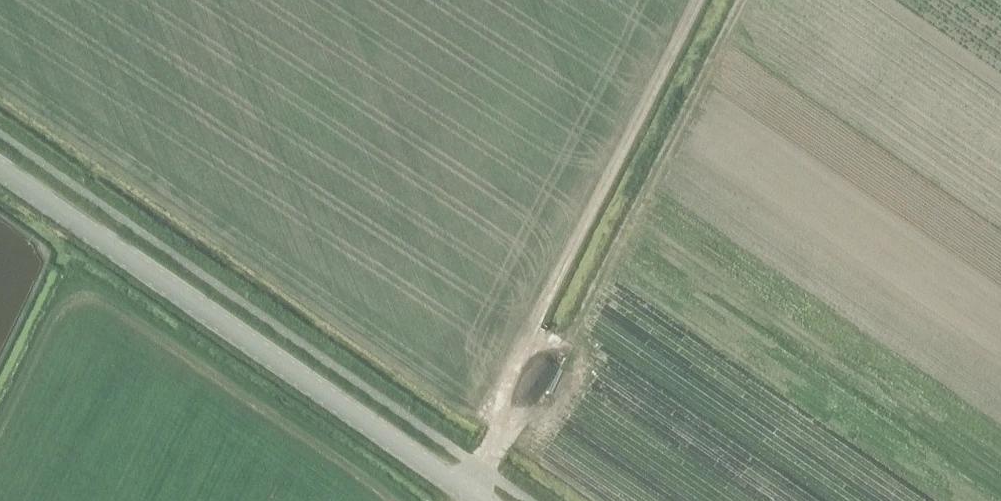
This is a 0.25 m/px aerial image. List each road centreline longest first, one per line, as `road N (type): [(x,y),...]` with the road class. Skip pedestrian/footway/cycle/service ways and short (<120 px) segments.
road 1 (tertiary): [(479,500),(0,162)]
road 2 (track): [(701,0),(541,318),(473,497)]

